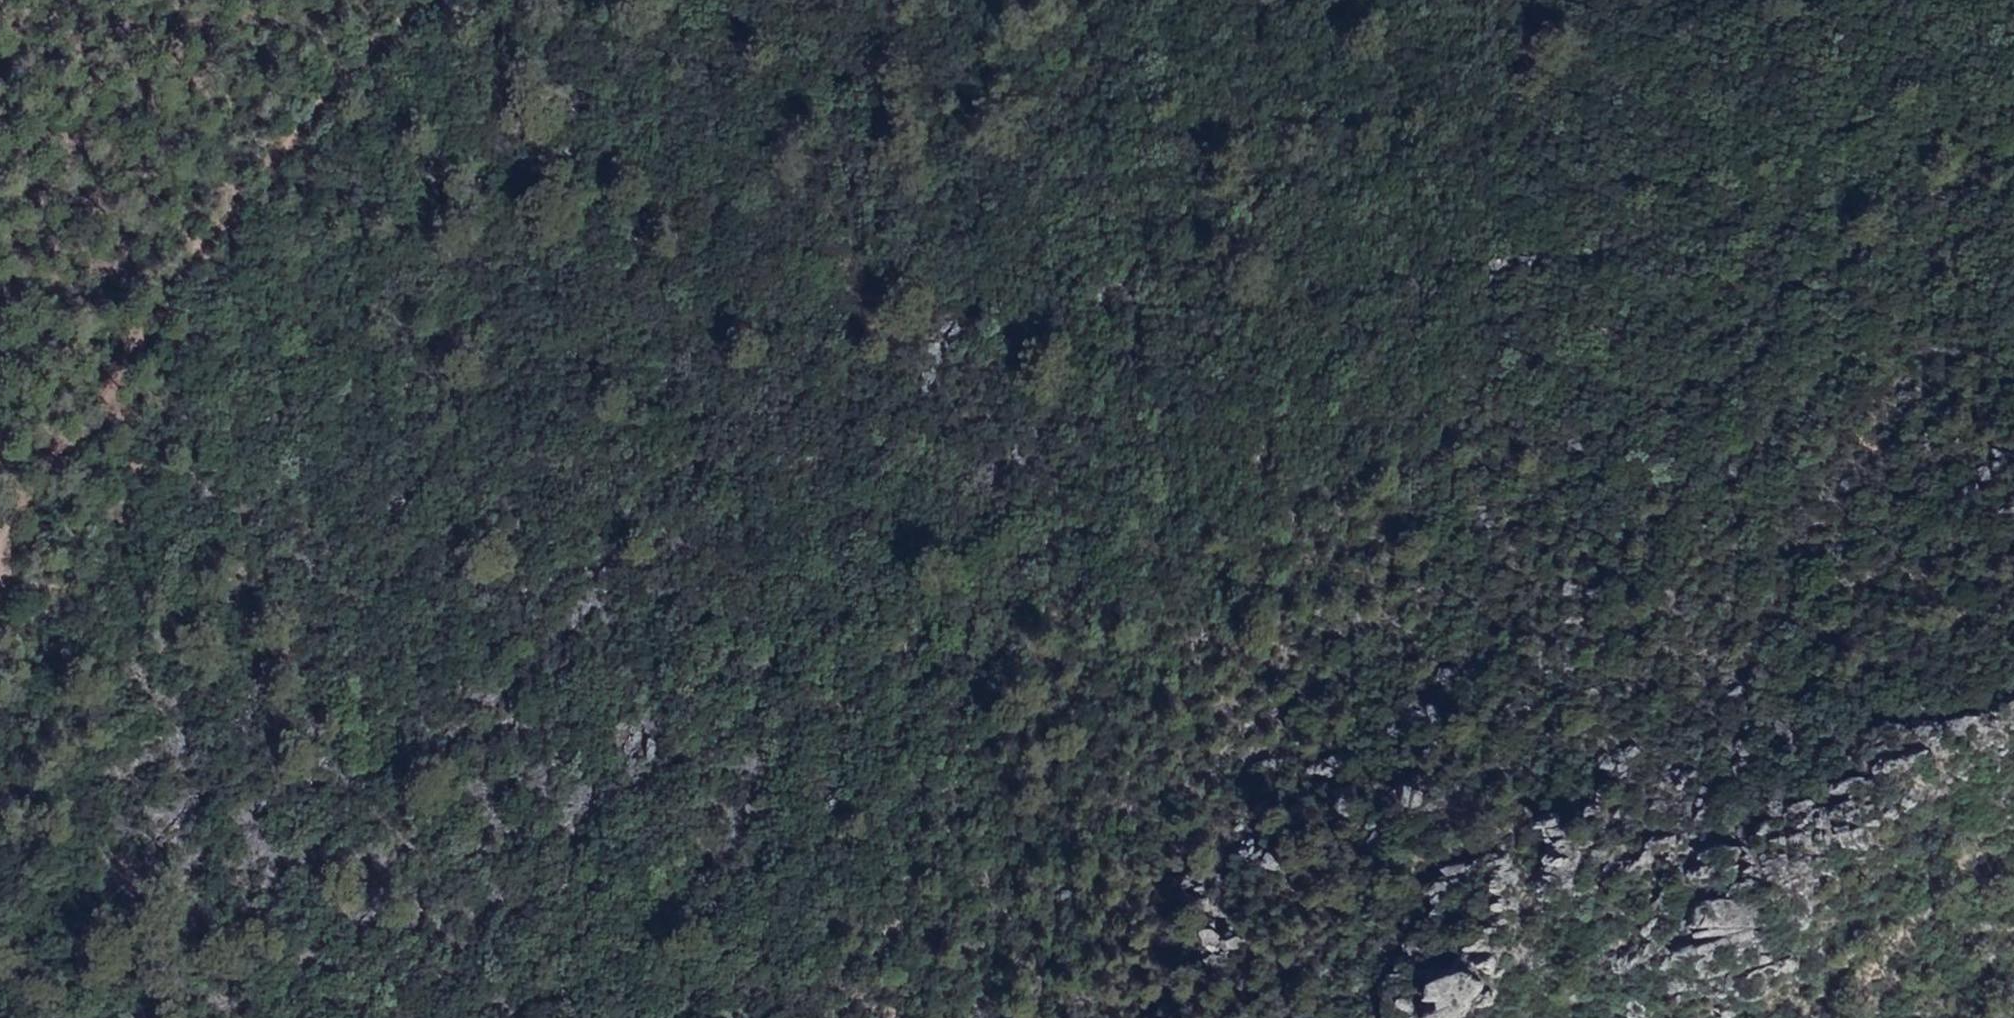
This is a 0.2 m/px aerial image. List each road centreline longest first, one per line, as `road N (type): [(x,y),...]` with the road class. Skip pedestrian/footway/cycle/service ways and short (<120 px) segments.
road 1 (track): [(432,0),(306,124),(167,293),(139,368),(8,528),(0,565)]

